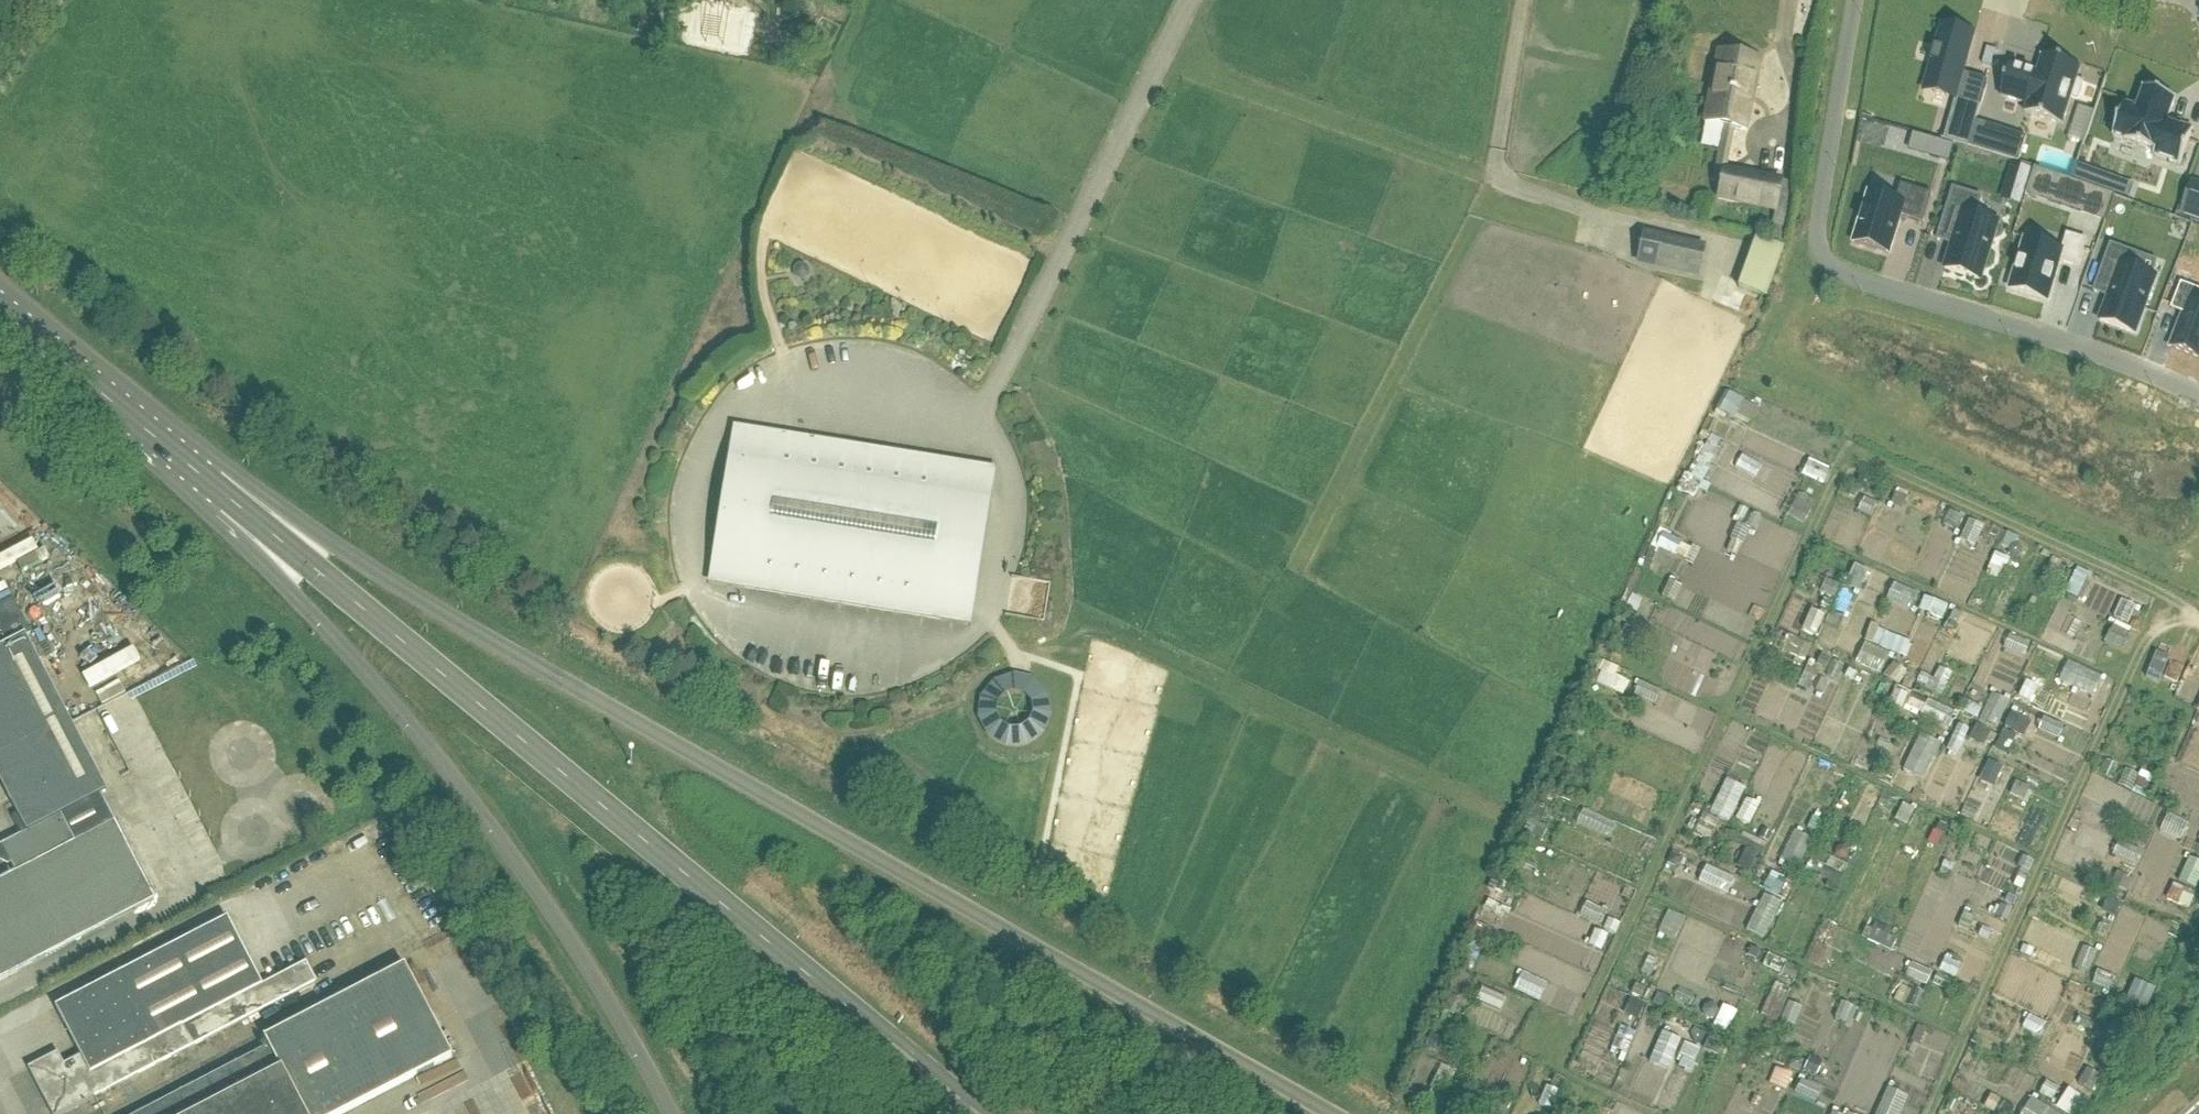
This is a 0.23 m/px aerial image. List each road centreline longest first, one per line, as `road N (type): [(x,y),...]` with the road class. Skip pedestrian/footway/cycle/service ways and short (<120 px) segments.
road 1 (primary): [(1336,1113),(429,603),(143,421)]
road 2 (secondary): [(977,1113),(143,421)]
road 3 (primary): [(143,421),(485,811),(577,947),(669,1113)]
road 4 (residential): [(1856,0),(1820,217),(1822,260),(1848,275),(2108,354),(2198,395)]
road 5 (secondary): [(143,421),(0,305)]

